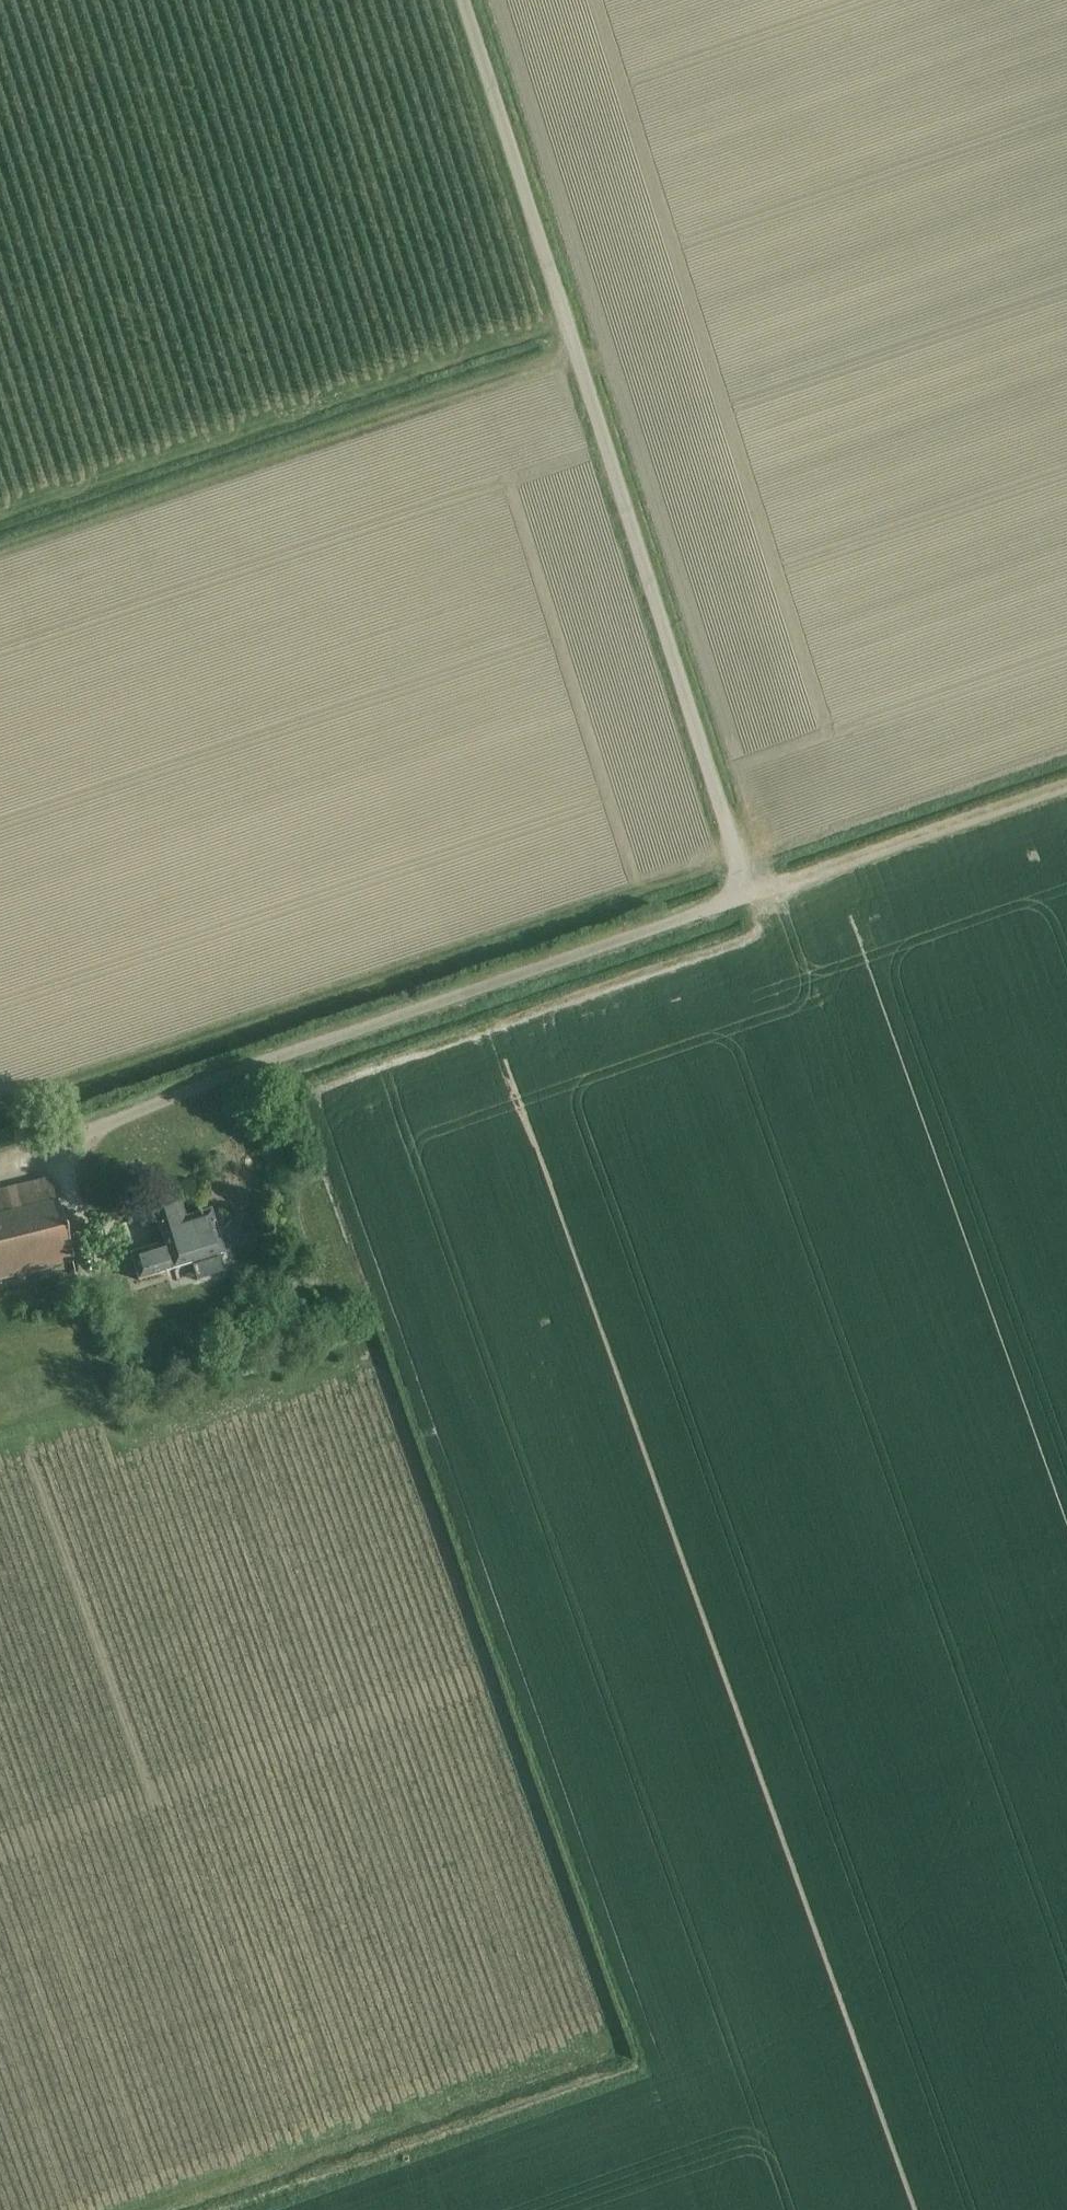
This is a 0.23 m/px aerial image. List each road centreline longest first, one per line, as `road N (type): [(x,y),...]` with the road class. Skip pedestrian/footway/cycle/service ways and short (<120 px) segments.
road 1 (unclassified): [(253,1069),(750,891),(464,0)]
road 2 (track): [(750,891),(1066,781)]

